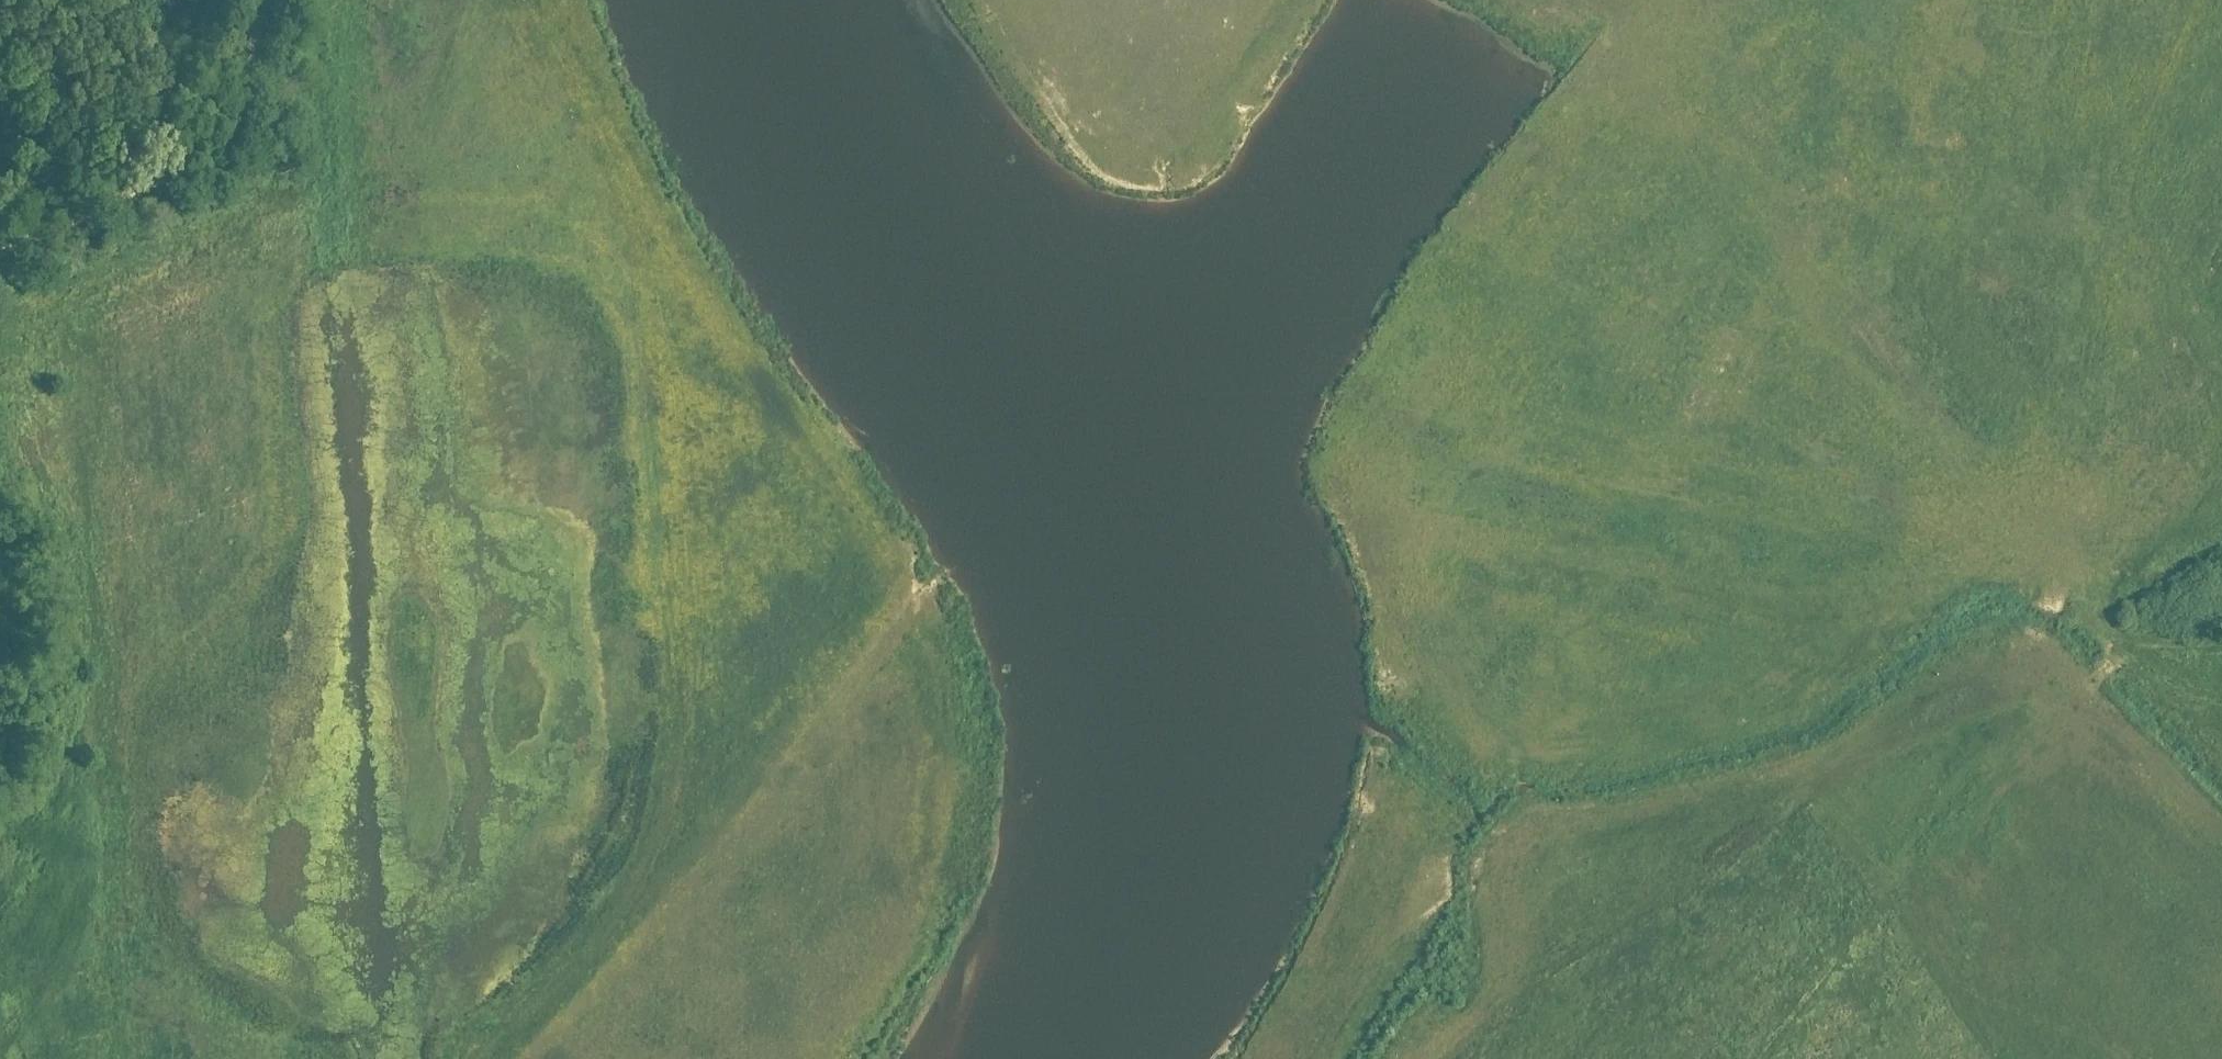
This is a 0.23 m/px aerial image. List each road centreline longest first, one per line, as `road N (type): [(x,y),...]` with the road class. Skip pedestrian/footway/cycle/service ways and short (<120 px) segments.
road 1 (unclassified): [(0,254),(184,167),(220,142),(262,0)]
road 2 (track): [(2039,716),(2100,642),(2221,640)]

